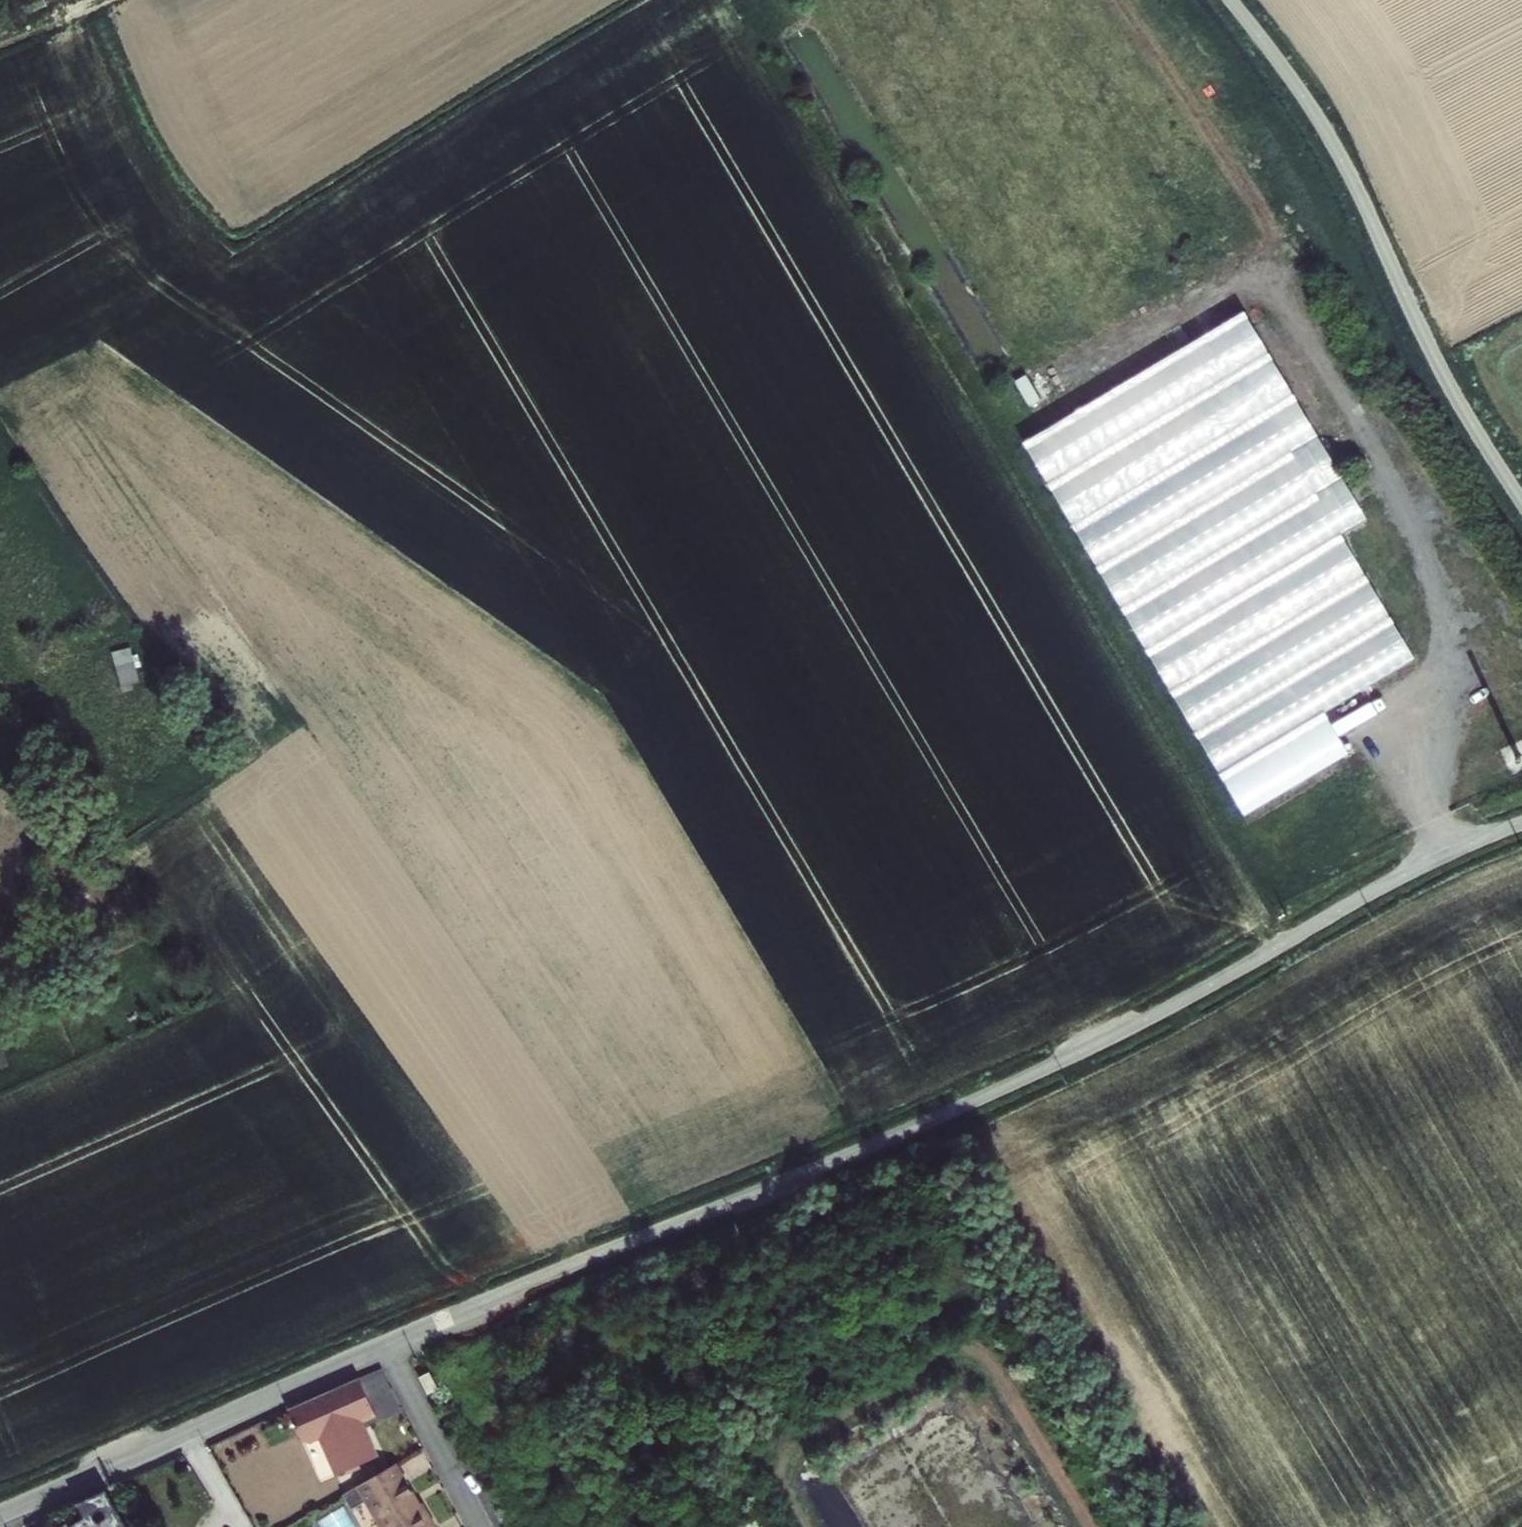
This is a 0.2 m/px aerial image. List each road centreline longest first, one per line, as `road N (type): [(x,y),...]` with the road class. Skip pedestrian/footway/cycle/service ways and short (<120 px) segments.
road 1 (unclassified): [(388,1341),(1086,1048),(1401,873),(1521,819)]
road 2 (unclassified): [(1229,0),(1328,135),(1437,363),(1521,503)]
road 3 (unclassified): [(0,1514),(388,1341)]
road 4 (residential): [(388,1341),(482,1526)]

